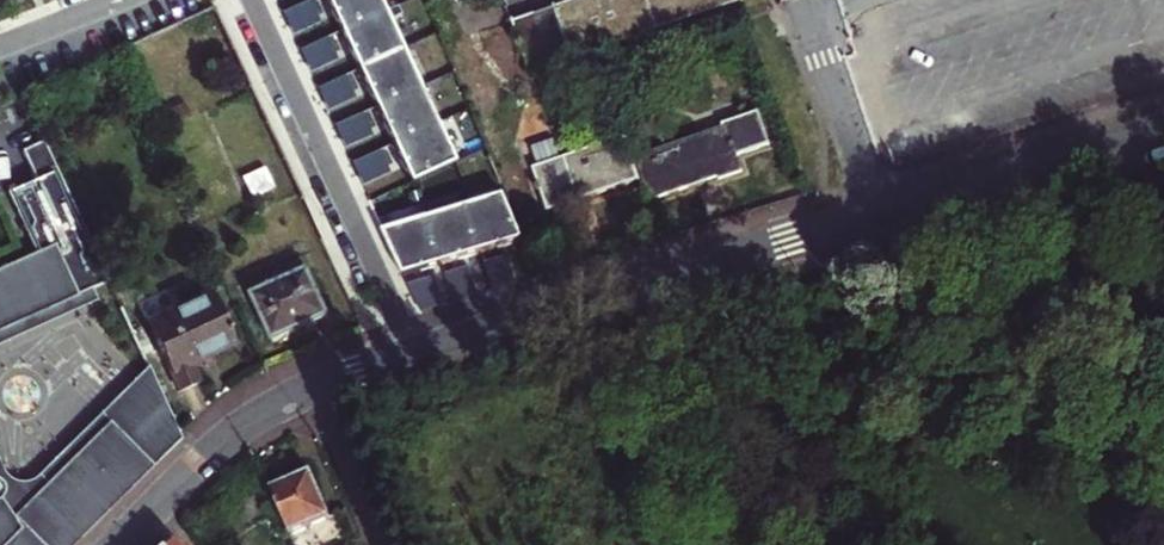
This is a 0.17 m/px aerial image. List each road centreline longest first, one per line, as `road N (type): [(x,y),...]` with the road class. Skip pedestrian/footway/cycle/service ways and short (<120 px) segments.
road 1 (residential): [(1163,121),(414,353)]
road 2 (residential): [(414,353),(252,0)]
road 3 (residential): [(323,384),(225,437),(115,544)]
road 4 (residential): [(387,544),(323,384)]

